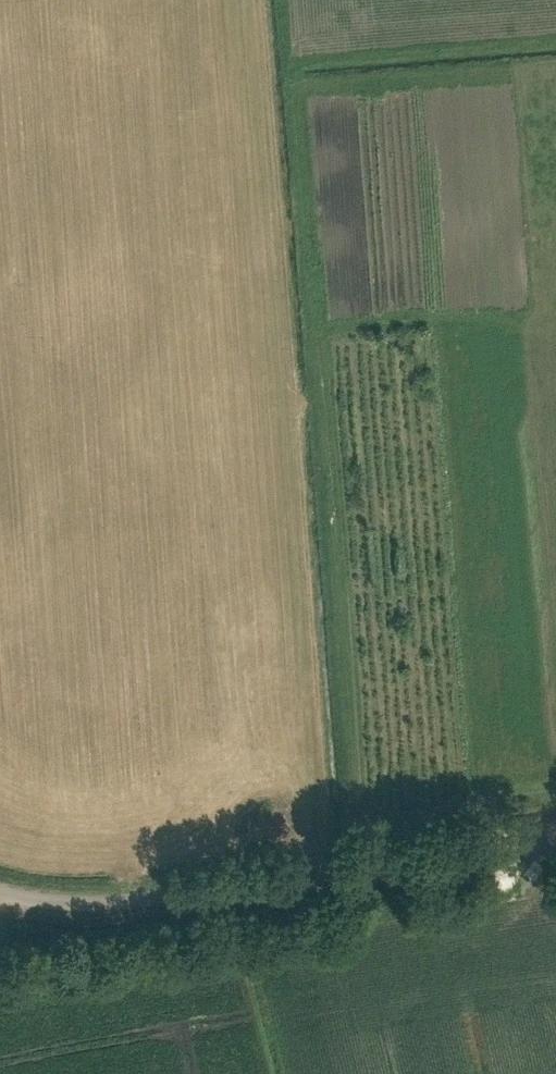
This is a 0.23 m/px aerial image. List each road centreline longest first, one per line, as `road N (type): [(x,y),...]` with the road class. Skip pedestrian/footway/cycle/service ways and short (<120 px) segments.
road 1 (unclassified): [(555,835),(125,901),(54,901),(0,889)]

